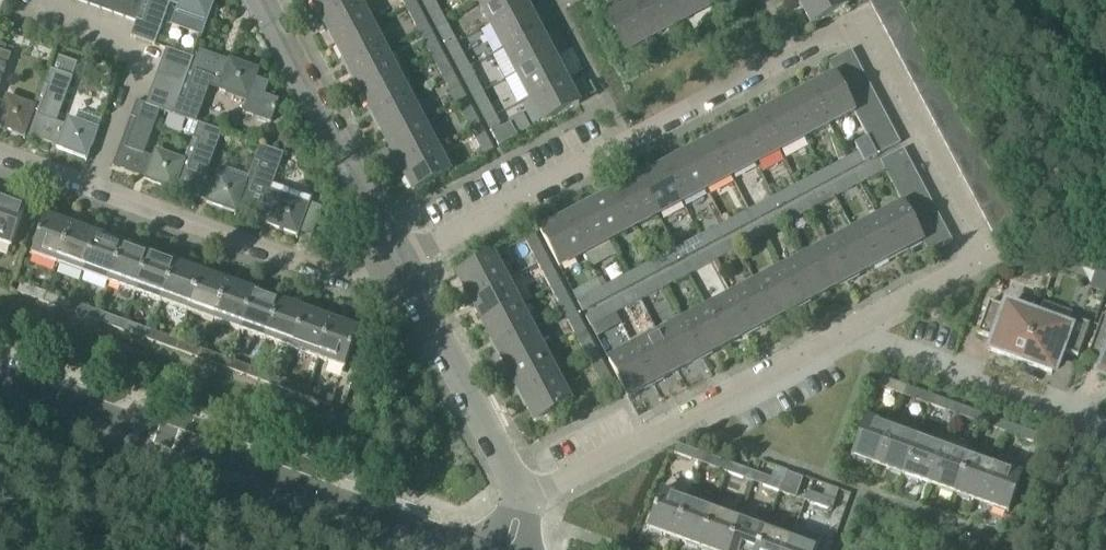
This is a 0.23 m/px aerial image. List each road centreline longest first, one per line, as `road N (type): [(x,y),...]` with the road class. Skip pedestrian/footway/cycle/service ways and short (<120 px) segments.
road 1 (residential): [(846,331),(985,257),(856,15),(390,265)]
road 2 (residential): [(0,373),(485,549)]
road 3 (residential): [(390,265),(361,282),(322,277),(0,158)]
road 4 (residential): [(525,501),(846,331)]
road 5 (residential): [(390,265),(251,0)]
road 6 (residential): [(846,331),(1105,427)]
road 7 (residential): [(525,501),(390,265)]

